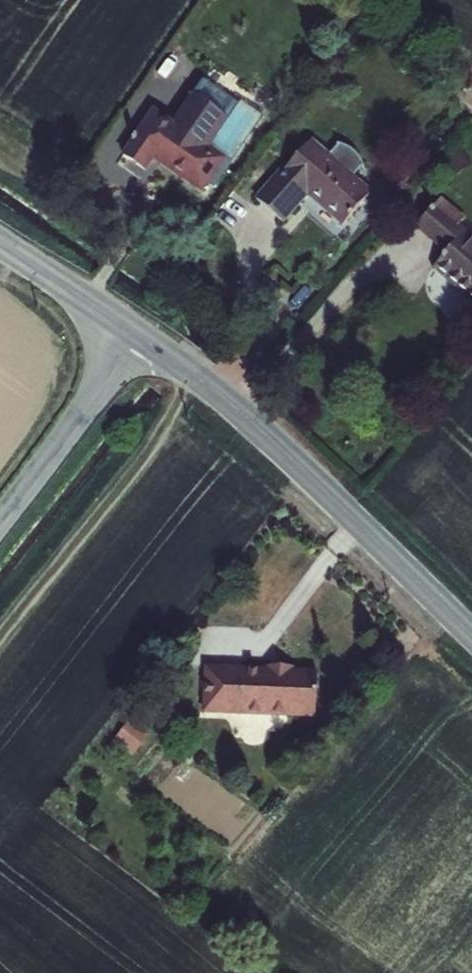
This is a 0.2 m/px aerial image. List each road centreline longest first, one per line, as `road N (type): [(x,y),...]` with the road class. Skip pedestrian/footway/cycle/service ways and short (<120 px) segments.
road 1 (tertiary): [(471,643),(158,334)]
road 2 (tertiary): [(158,334),(0,543)]
road 3 (tertiary): [(158,334),(0,231)]

